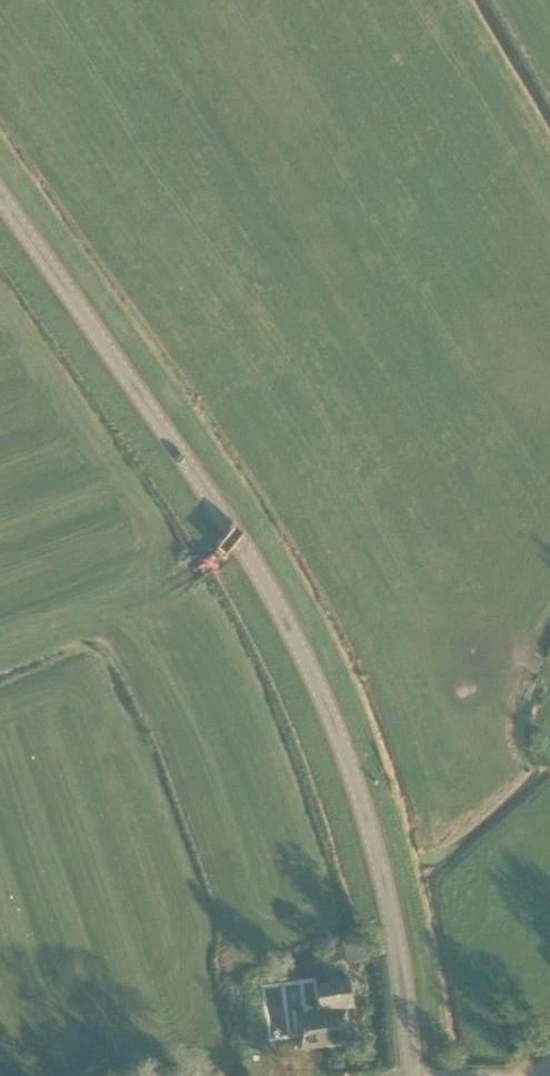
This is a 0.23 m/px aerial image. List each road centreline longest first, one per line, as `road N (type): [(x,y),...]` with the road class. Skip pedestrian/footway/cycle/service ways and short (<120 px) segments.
road 1 (tertiary): [(414,1075),(381,873),(348,758),(302,647),(235,533),(0,196)]

